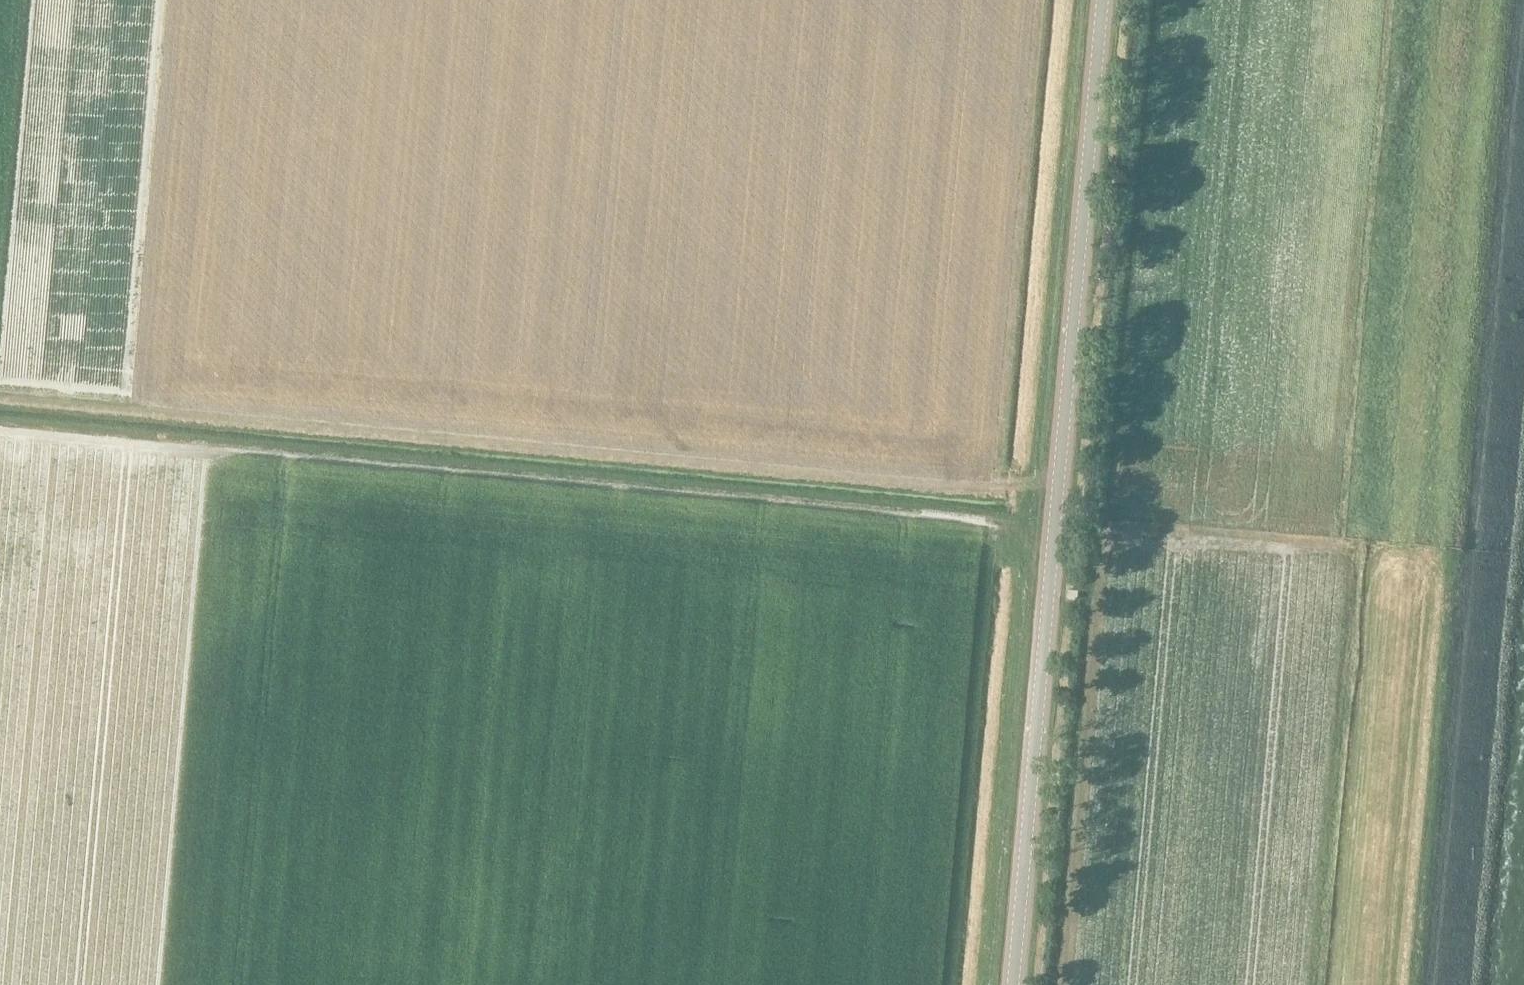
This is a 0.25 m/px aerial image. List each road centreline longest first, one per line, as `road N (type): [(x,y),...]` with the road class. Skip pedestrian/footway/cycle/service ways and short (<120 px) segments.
road 1 (tertiary): [(1013,984),(1102,0)]

